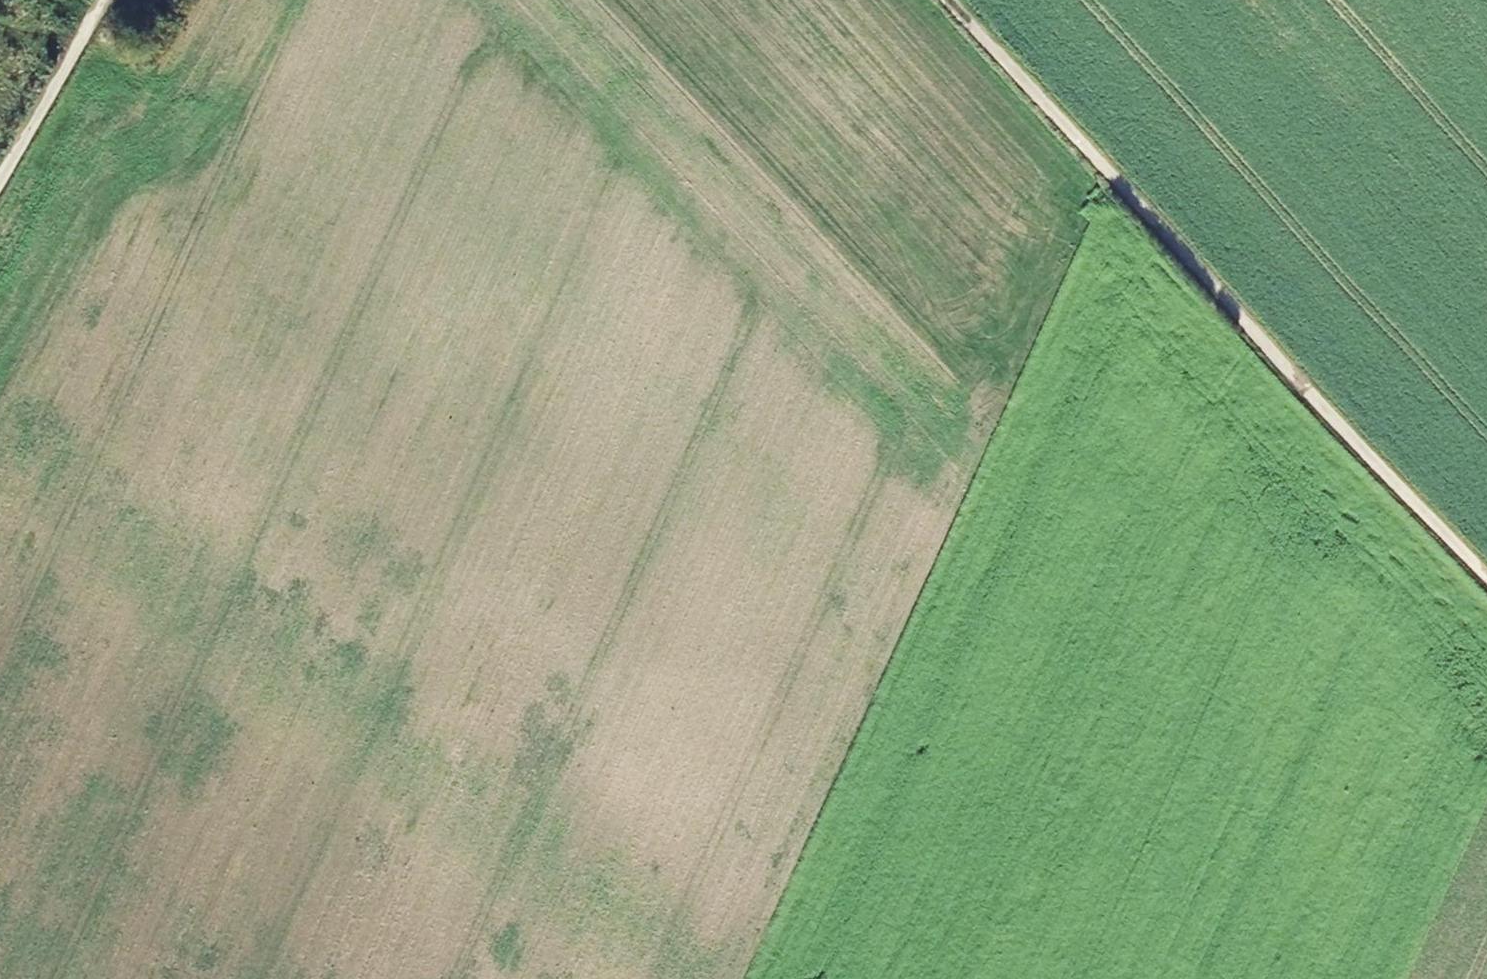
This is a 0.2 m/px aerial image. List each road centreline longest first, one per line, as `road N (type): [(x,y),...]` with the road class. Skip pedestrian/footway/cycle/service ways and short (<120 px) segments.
road 1 (track): [(1486,567),(955,0)]
road 2 (track): [(102,0),(0,180)]

